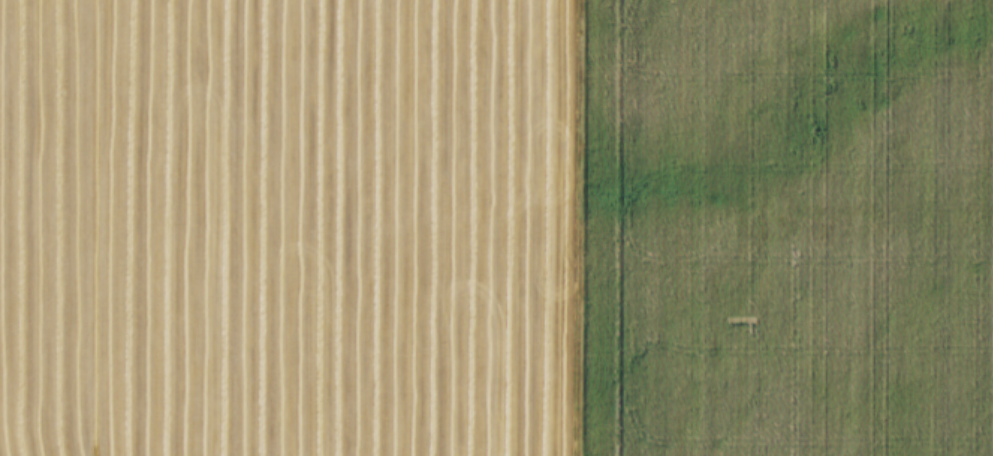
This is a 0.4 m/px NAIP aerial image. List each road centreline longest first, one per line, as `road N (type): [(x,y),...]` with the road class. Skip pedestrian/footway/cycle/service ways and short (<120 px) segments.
road 1 (track): [(581,455),(583,0)]

